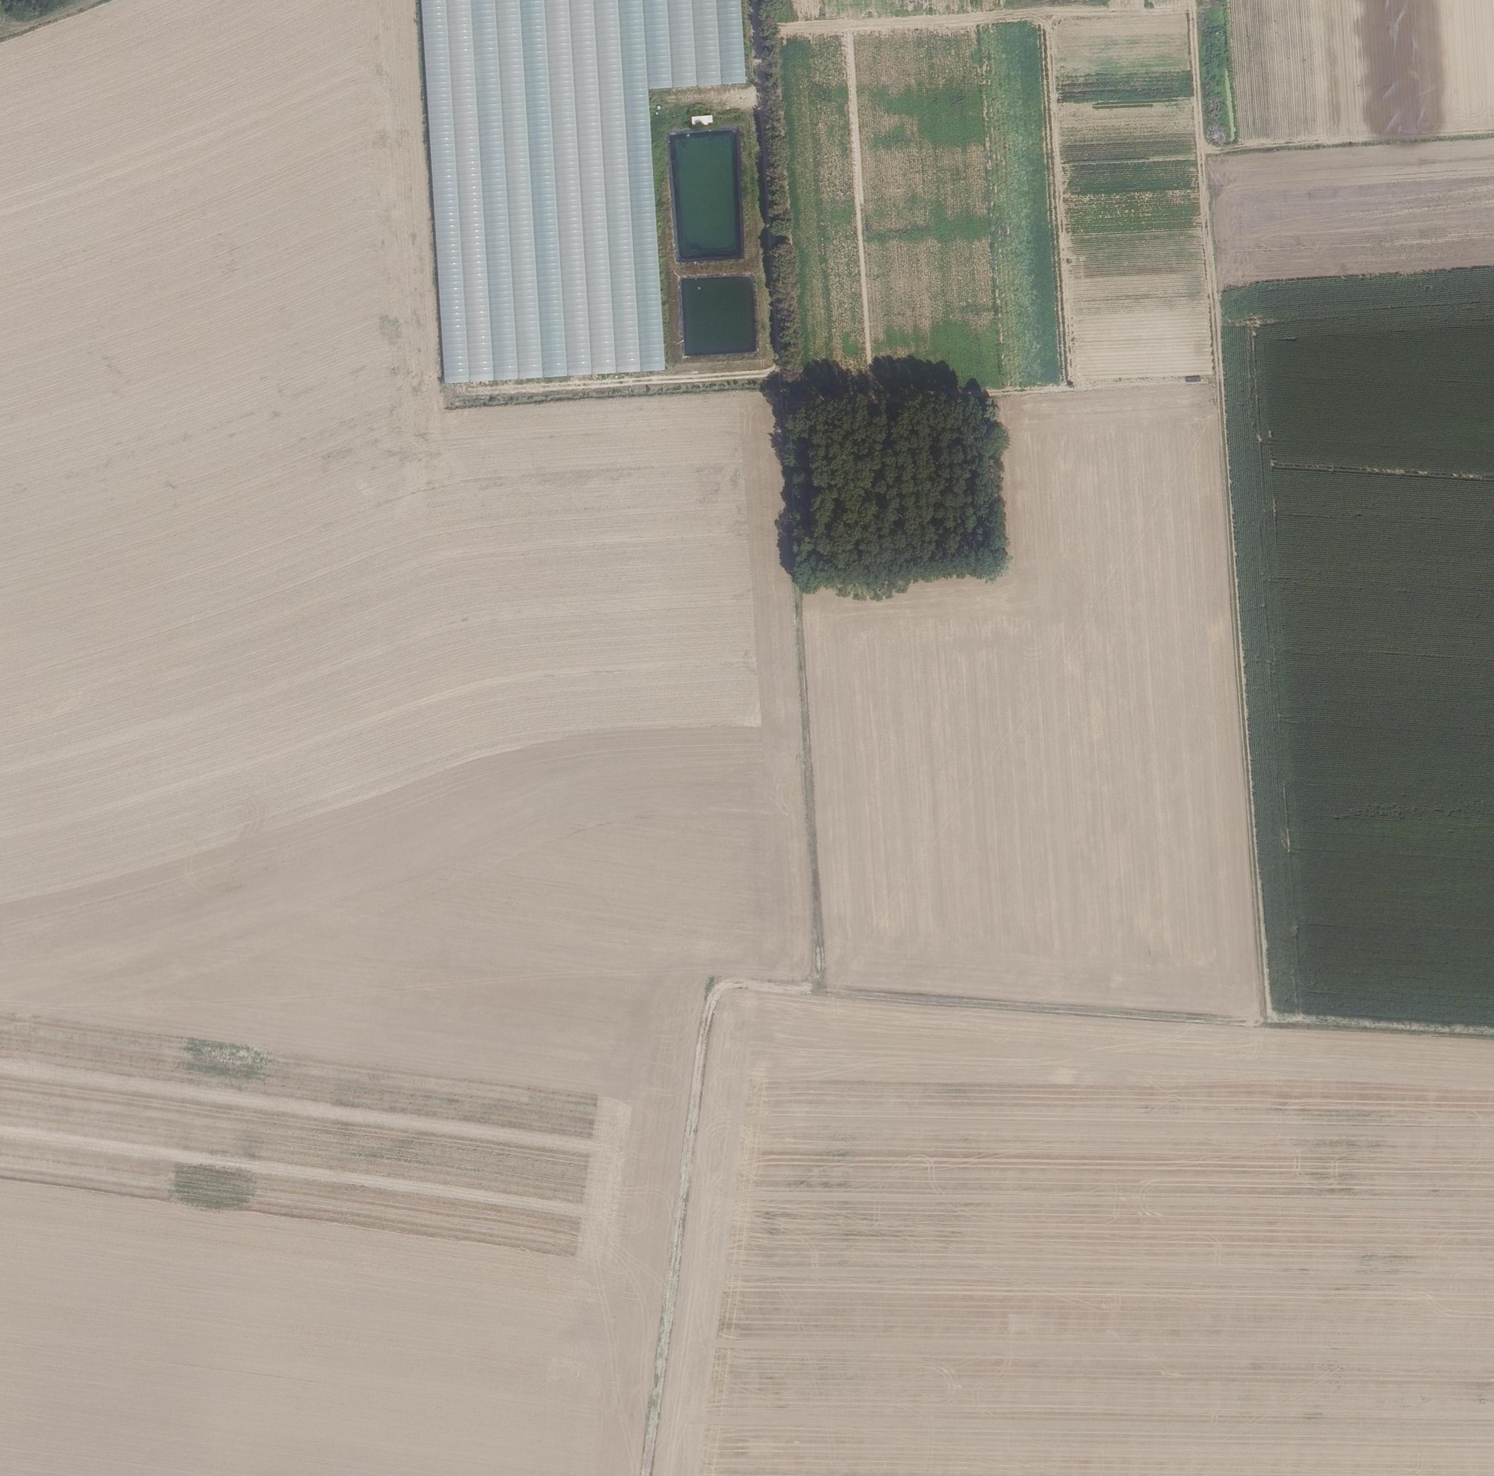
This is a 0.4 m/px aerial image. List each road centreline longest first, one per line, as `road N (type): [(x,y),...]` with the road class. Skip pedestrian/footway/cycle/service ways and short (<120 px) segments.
road 1 (track): [(650,1475),(713,998),(742,983),(804,989),(820,971),(754,0)]

